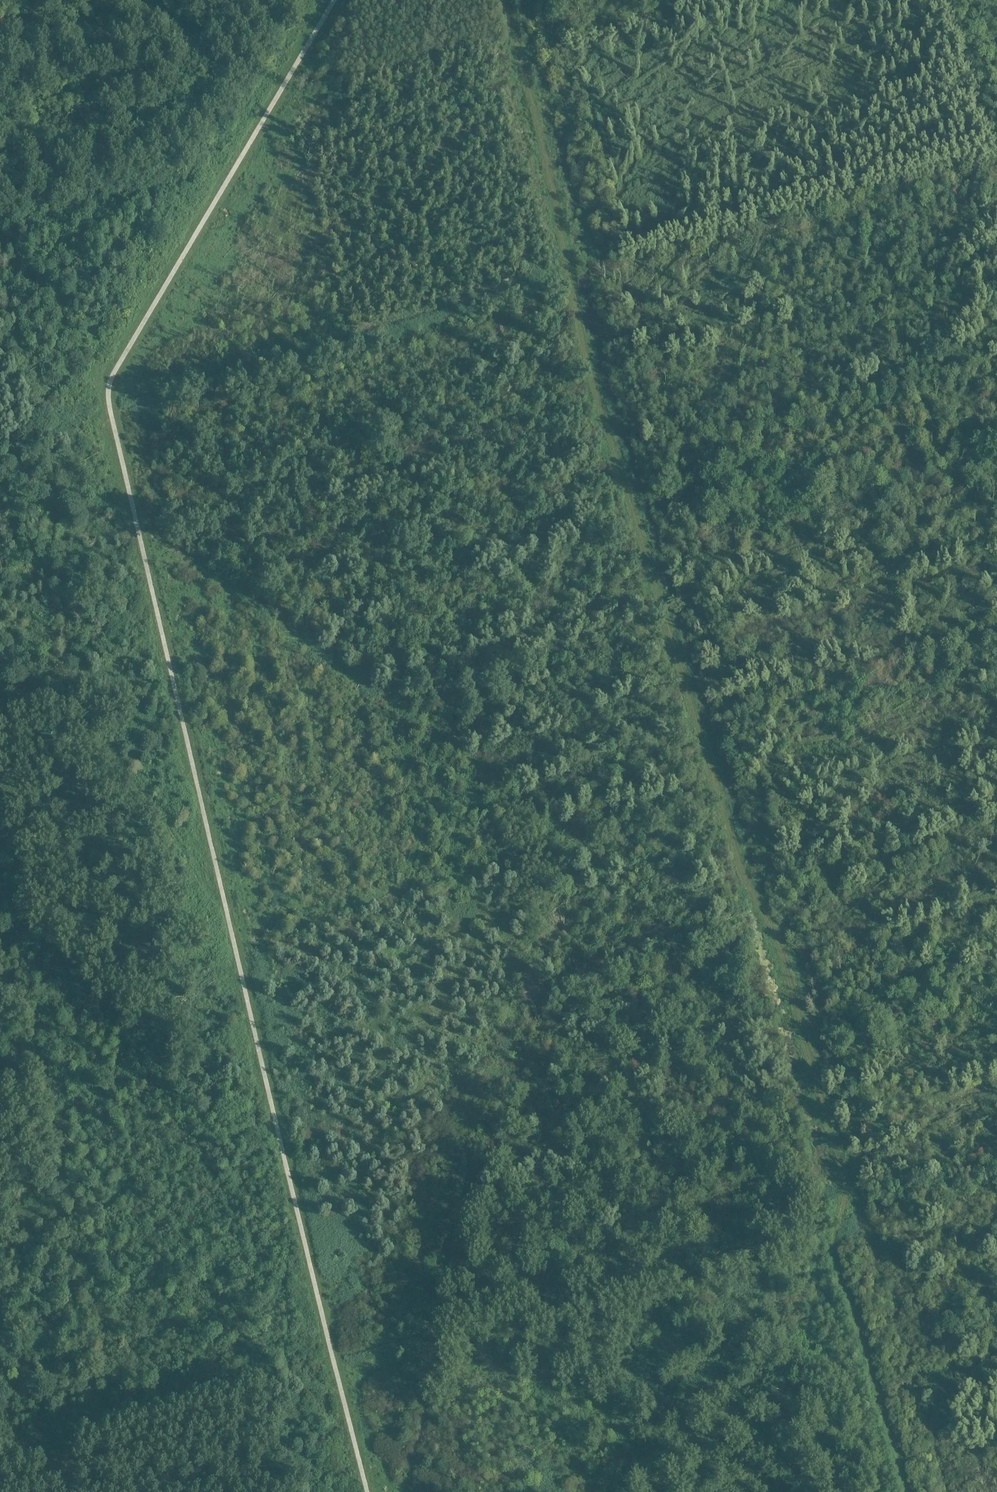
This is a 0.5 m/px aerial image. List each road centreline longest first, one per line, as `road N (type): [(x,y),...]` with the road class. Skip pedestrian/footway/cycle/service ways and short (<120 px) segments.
road 1 (track): [(494,0),(758,903),(782,954),(943,1491)]

